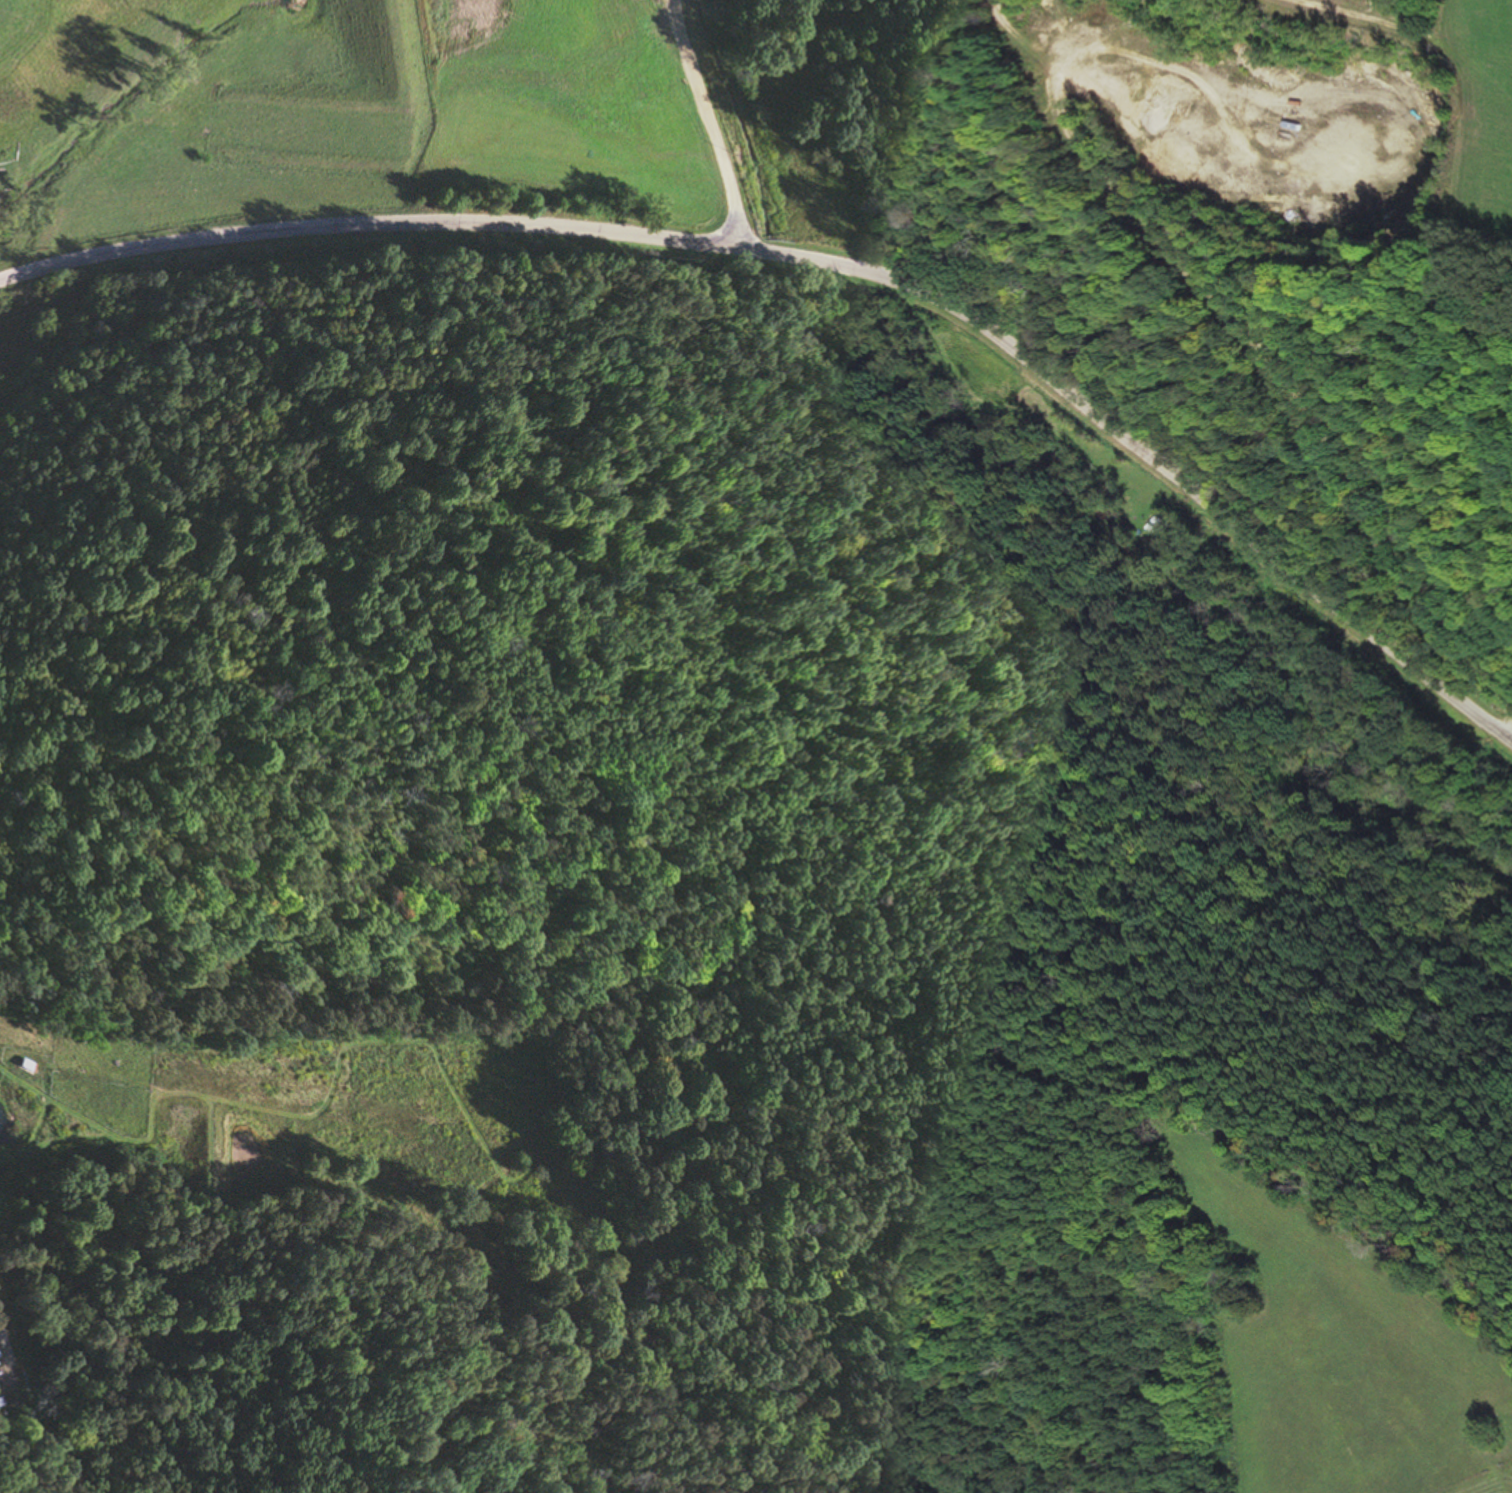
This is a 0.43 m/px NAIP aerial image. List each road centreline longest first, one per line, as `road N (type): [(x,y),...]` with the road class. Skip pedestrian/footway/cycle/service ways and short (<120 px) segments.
road 1 (residential): [(1511,736),(978,321),(922,291),(844,265),(514,221),(368,221),(217,232),(90,253),(0,279)]
road 2 (residential): [(738,247),(734,204),(673,0)]

